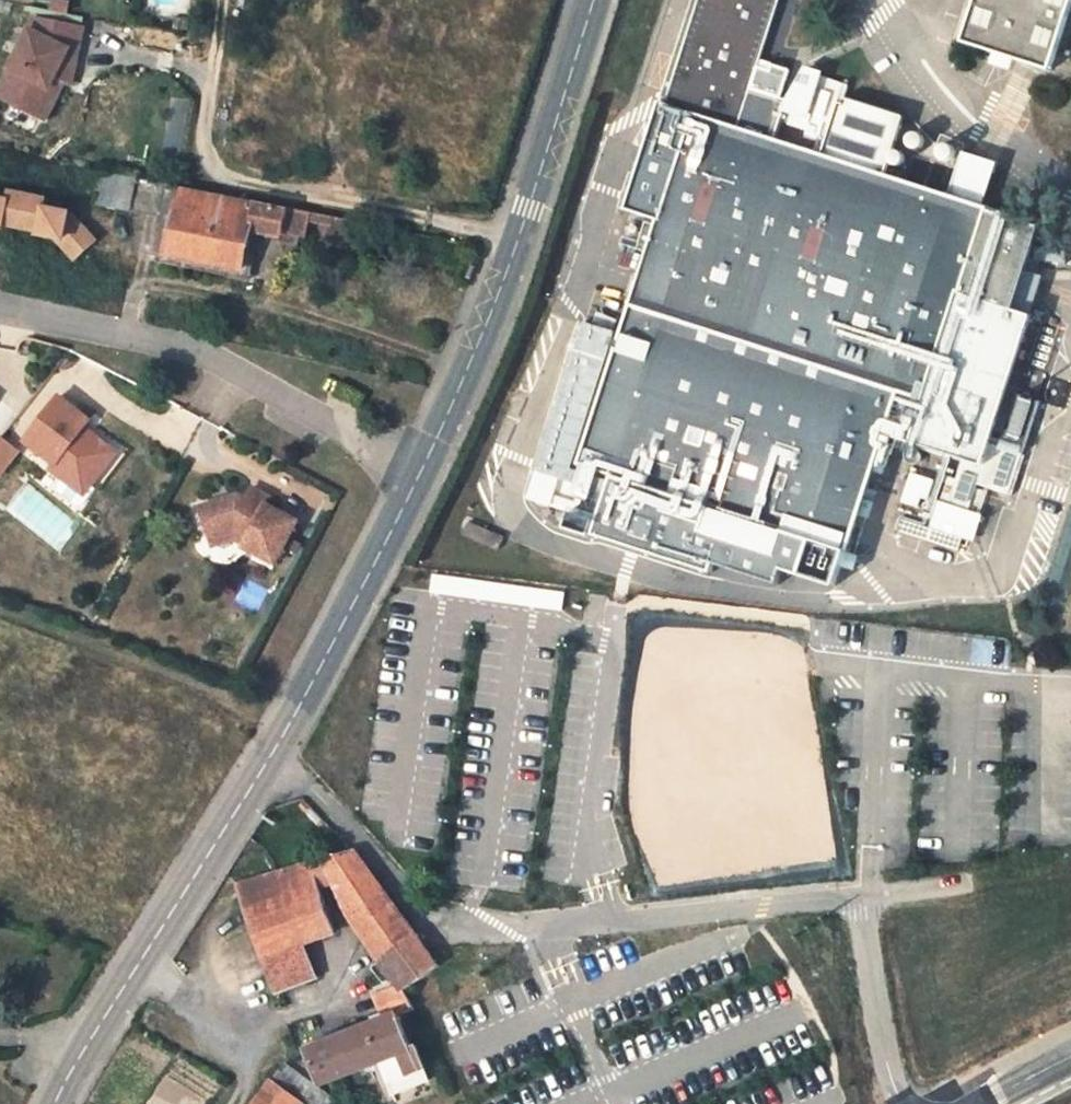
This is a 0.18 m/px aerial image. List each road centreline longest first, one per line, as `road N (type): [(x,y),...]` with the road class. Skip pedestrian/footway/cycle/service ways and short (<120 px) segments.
road 1 (unclassified): [(862,894),(496,937),(441,927),(275,750)]
road 2 (secondary): [(594,0),(524,227),(467,375),(417,474)]
road 3 (residential): [(417,474),(191,348),(0,308)]
road 4 (secondary): [(275,750),(53,1103)]
road 5 (secondary): [(417,474),(275,750)]
road 6 (unclassified): [(902,1103),(879,1025),(862,894)]
road 7 (unclassified): [(1054,872),(862,894)]

